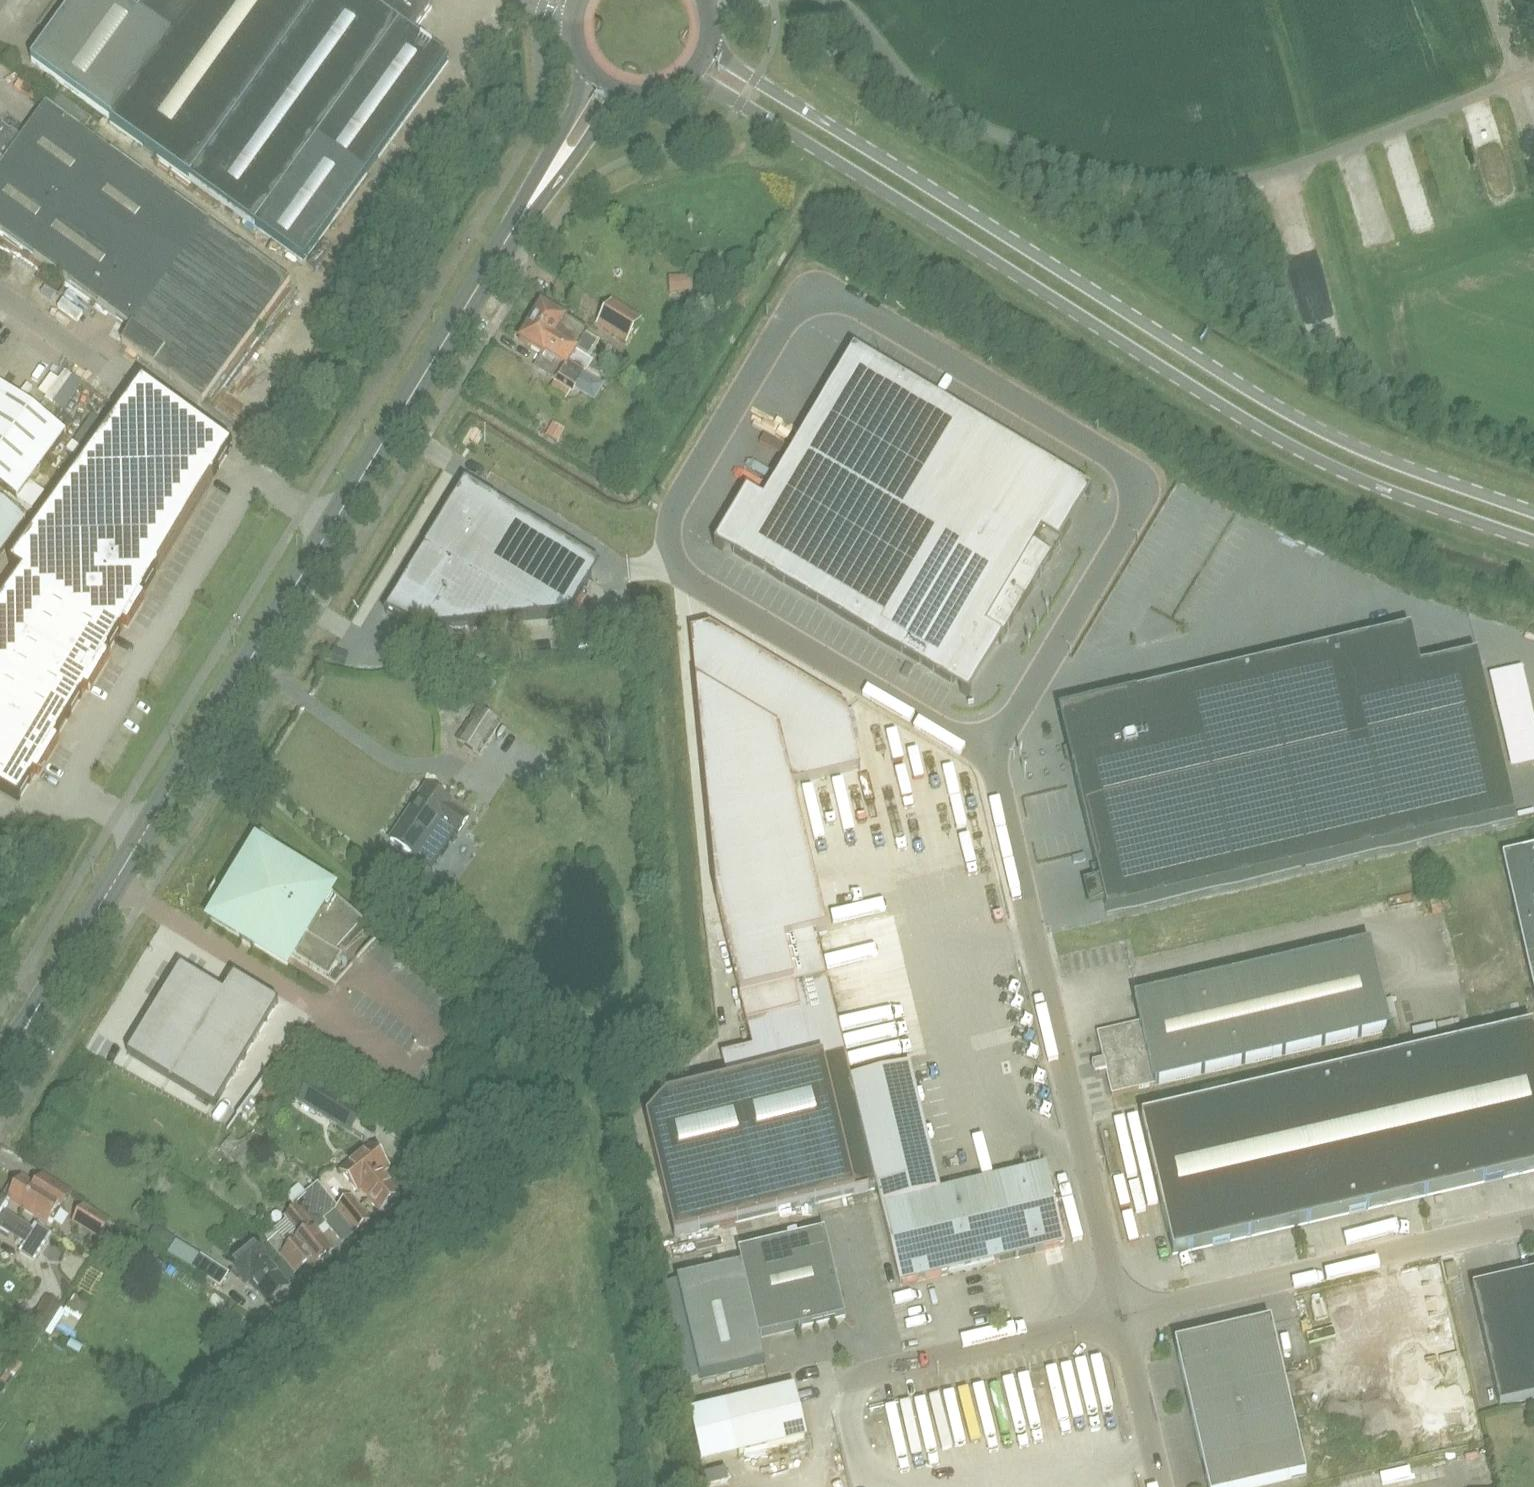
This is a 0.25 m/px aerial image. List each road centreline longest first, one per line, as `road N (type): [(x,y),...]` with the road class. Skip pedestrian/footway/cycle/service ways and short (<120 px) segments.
road 1 (unclassified): [(992,760),(1135,509),(1135,485),(1108,455),(850,302),(811,300),(780,327),(673,511),(670,545),(693,582)]
road 2 (primary): [(685,79),(740,103),(1316,460),(1533,542)]
road 3 (primary): [(1533,512),(1421,473),(1281,409),(725,61),(709,40)]
road 4 (tertiary): [(0,1074),(485,275)]
road 5 (unclassified): [(1121,1316),(992,760)]
road 6 (residential): [(105,1486),(433,1214)]
road 7 (unclassified): [(1121,1316),(1533,1222)]
road 8 (unclassified): [(693,582),(992,760)]
road 9 (unclassified): [(846,1381),(1121,1316)]
road 10 (tertiary): [(581,55),(582,80),(564,124),(485,275)]
road 11 (tertiary): [(485,275),(628,92)]
road 12 (unclassified): [(1162,1486),(1121,1316)]

